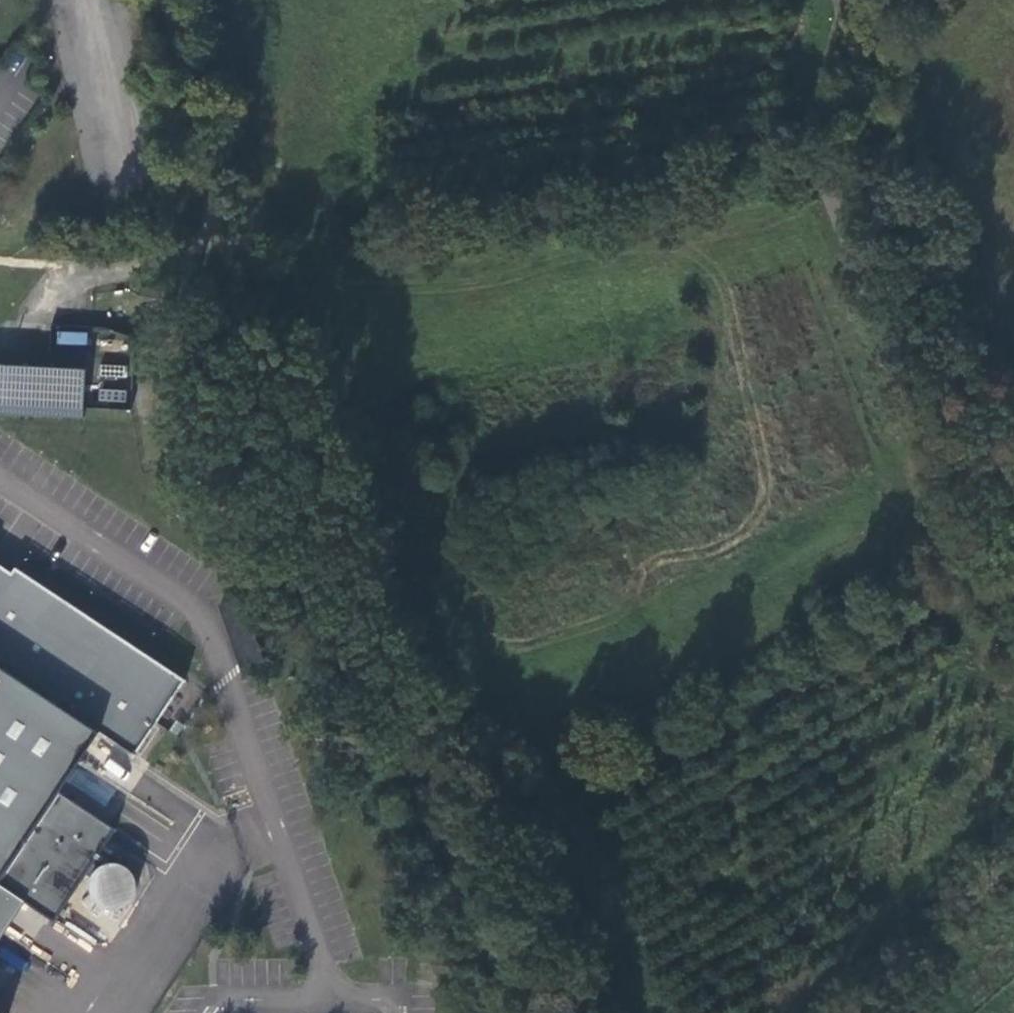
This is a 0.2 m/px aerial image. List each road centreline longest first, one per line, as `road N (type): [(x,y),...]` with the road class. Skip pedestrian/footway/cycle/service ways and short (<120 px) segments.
road 1 (track): [(179,0),(197,52),(203,154)]

